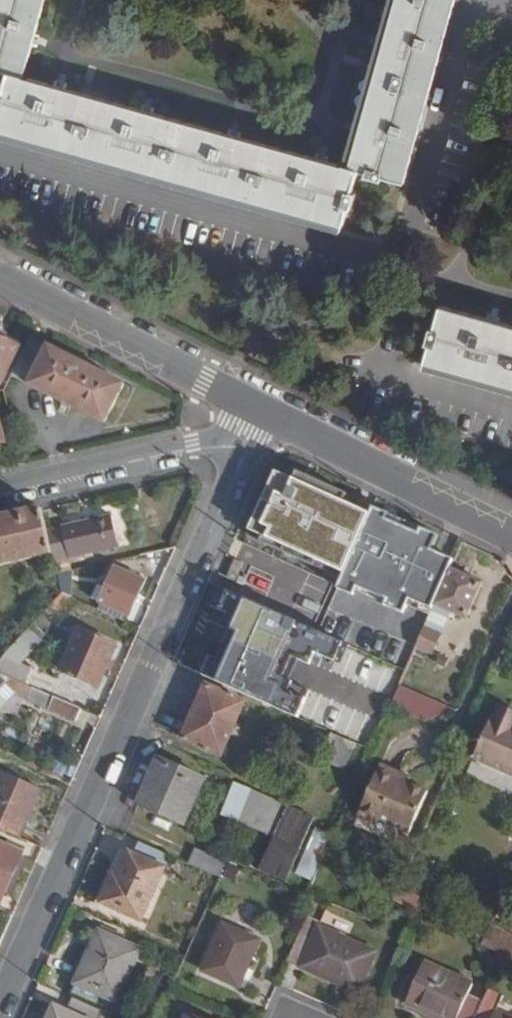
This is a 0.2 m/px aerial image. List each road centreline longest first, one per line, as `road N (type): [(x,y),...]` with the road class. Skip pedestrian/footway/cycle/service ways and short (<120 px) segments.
road 1 (residential): [(0,1006),(264,414)]
road 2 (residential): [(264,414),(0,279)]
road 3 (residential): [(511,534),(264,414)]
road 4 (residential): [(264,414),(192,442),(0,487)]

